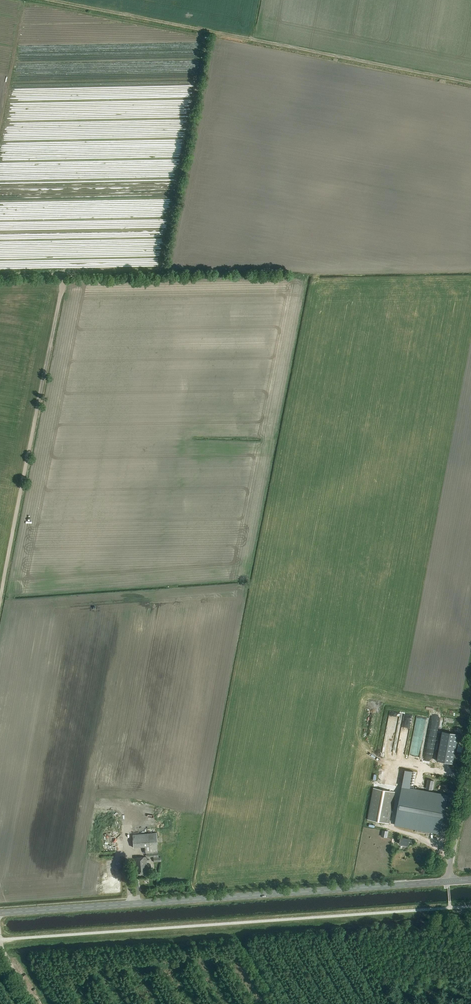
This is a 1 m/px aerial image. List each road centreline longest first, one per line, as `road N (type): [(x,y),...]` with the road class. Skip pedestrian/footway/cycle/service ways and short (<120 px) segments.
road 1 (track): [(209,32),(163,270),(64,271),(0,599)]
road 2 (primary): [(0,913),(449,882)]
road 3 (track): [(470,83),(46,0)]
road 4 (unclassified): [(449,882),(470,754)]

